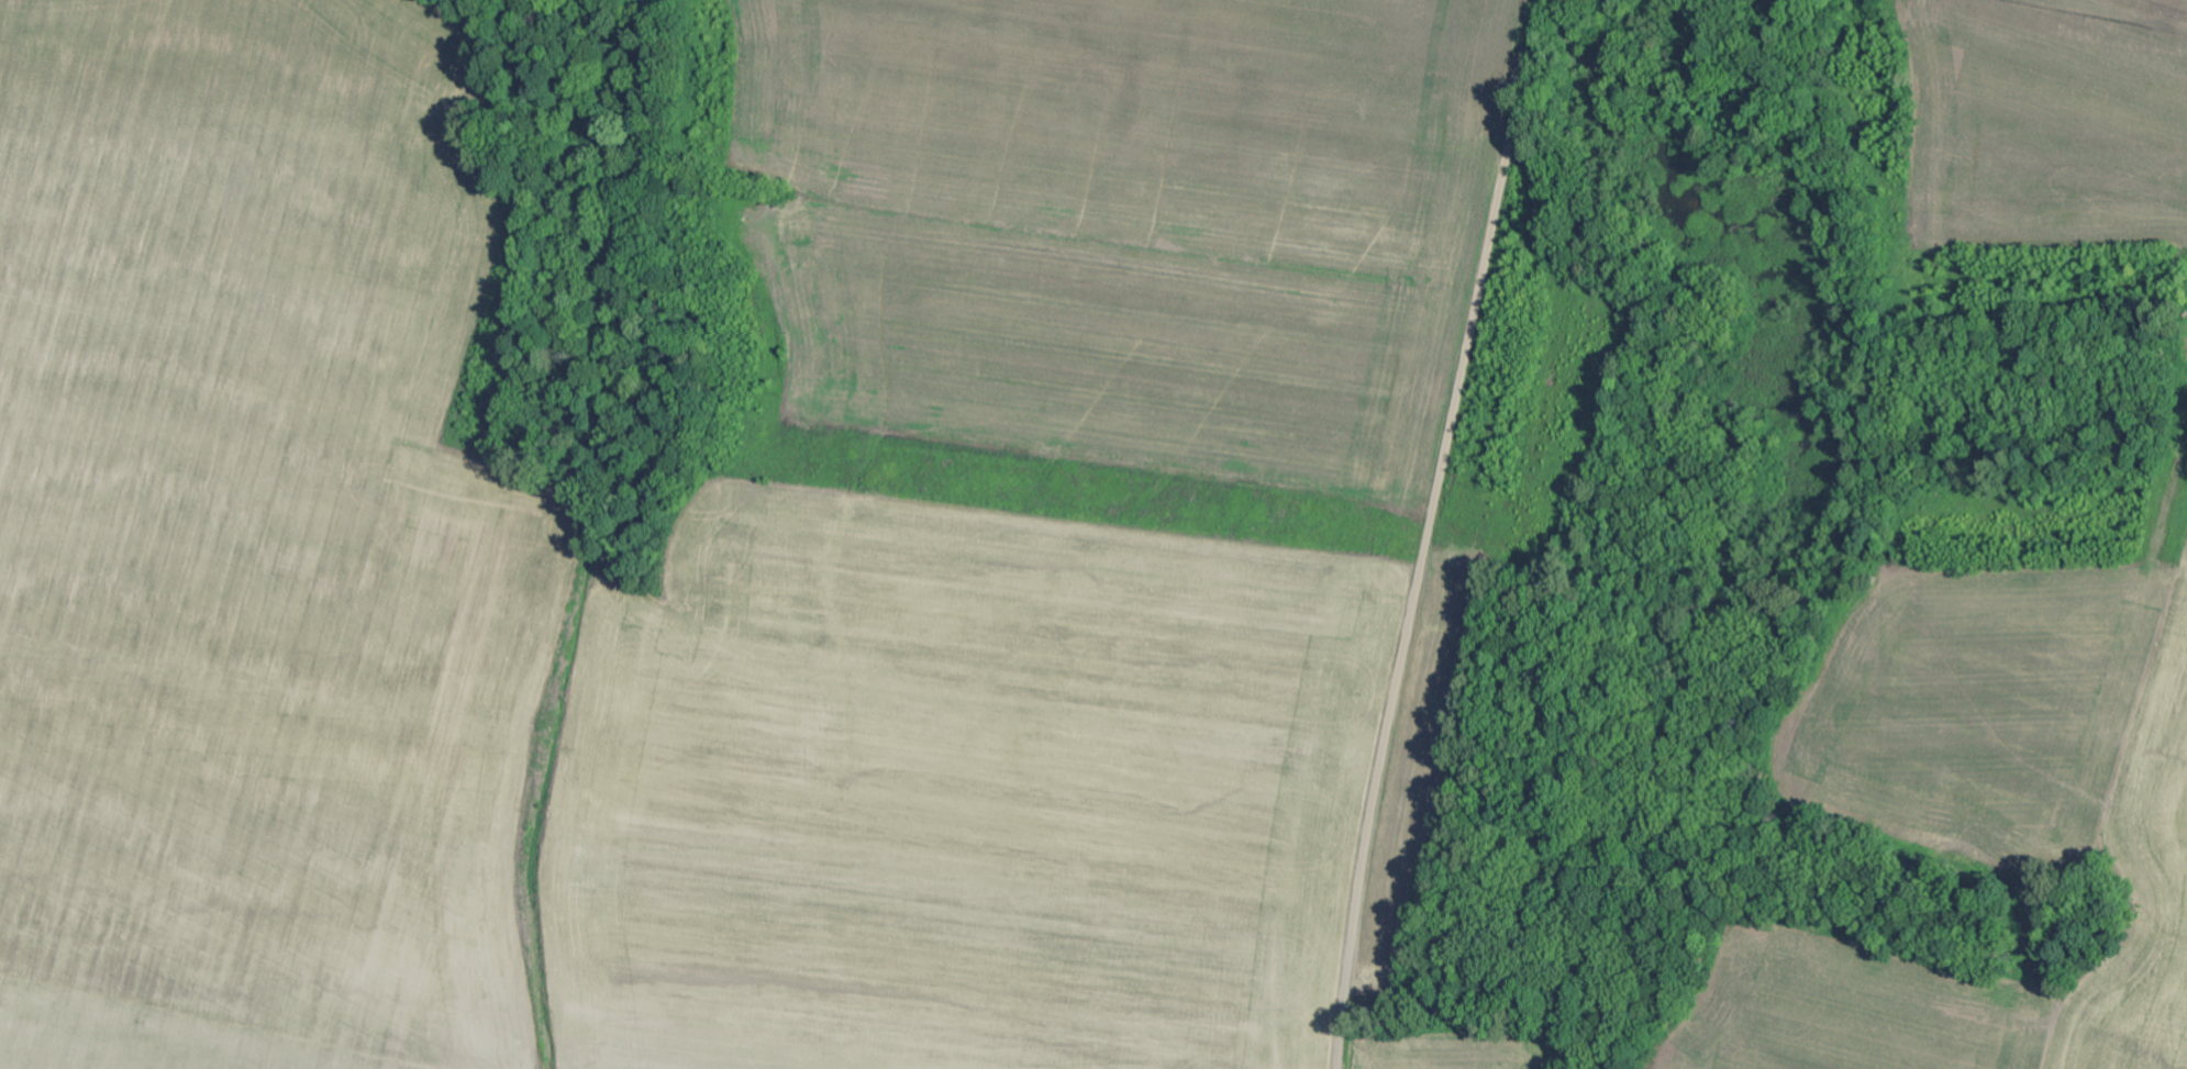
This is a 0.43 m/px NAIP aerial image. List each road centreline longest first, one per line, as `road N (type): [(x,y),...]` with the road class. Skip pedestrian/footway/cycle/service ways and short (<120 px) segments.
road 1 (residential): [(1338,1068),(1368,829),(1532,0)]

